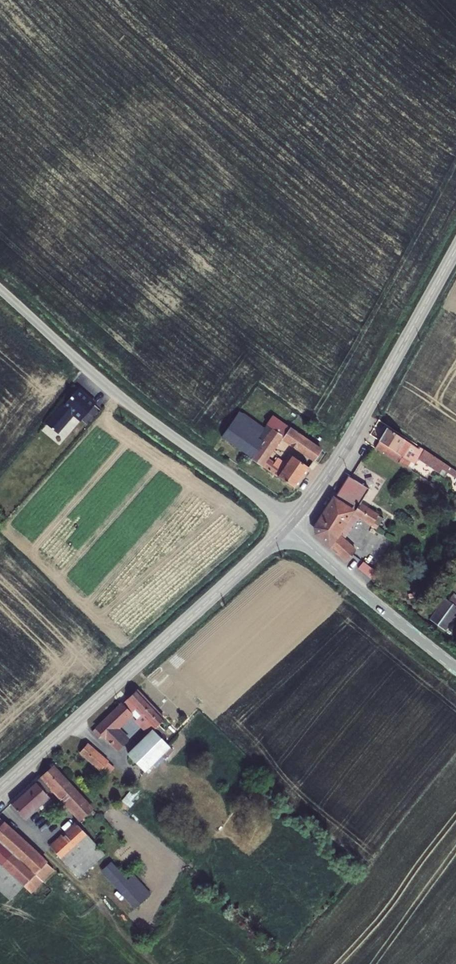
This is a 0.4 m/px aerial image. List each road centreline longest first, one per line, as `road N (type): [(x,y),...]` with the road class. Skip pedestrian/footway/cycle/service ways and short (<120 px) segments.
road 1 (tertiary): [(0,786),(287,527)]
road 2 (unclassified): [(287,527),(0,290)]
road 3 (tertiary): [(287,527),(342,452),(455,253)]
road 4 (unclassified): [(455,668),(287,527)]

